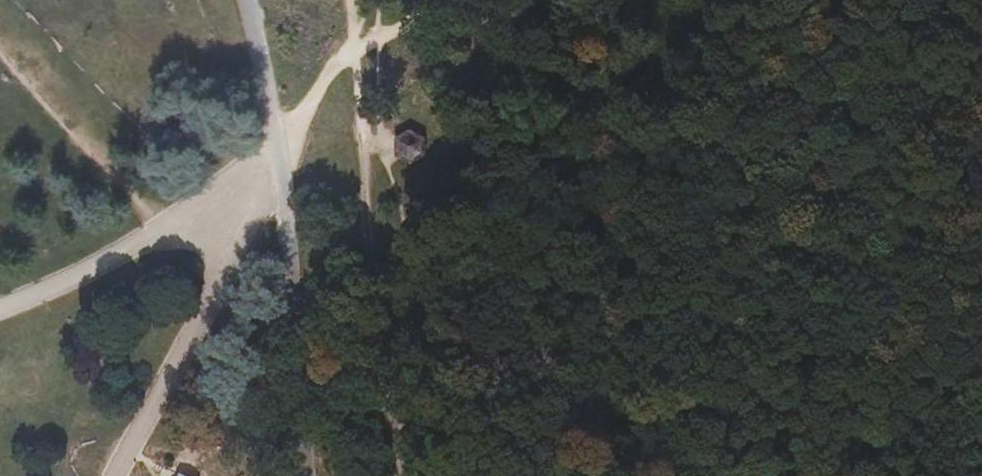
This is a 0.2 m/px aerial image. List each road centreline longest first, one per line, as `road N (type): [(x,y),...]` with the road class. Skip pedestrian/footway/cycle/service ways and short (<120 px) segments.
road 1 (track): [(285,156),(118,475)]
road 2 (track): [(0,311),(285,156)]
road 3 (track): [(285,156),(295,395),(308,475)]
road 4 (track): [(248,0),(285,156)]
road 5 (track): [(285,156),(323,79),(382,34)]

